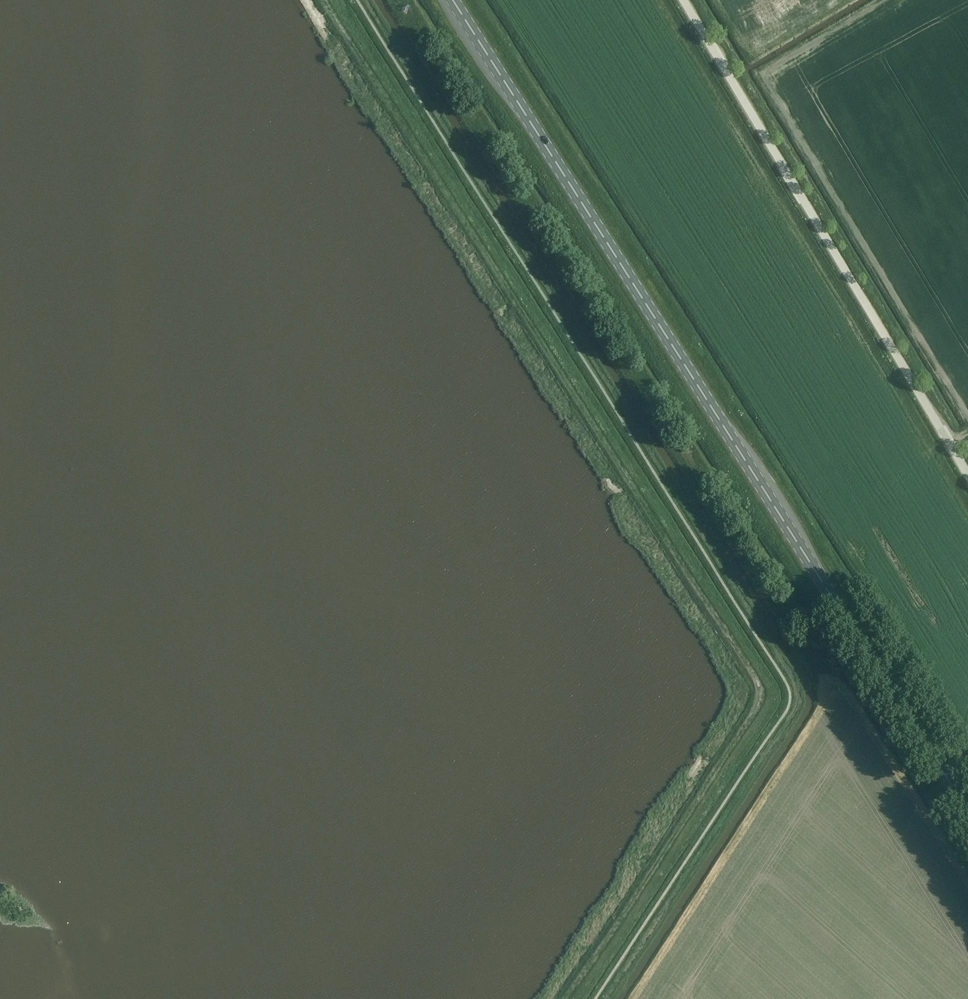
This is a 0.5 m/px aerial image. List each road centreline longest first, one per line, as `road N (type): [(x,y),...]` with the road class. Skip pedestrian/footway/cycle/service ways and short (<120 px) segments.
road 1 (primary): [(967,810),(453,0)]
road 2 (unclassified): [(967,475),(683,0)]

